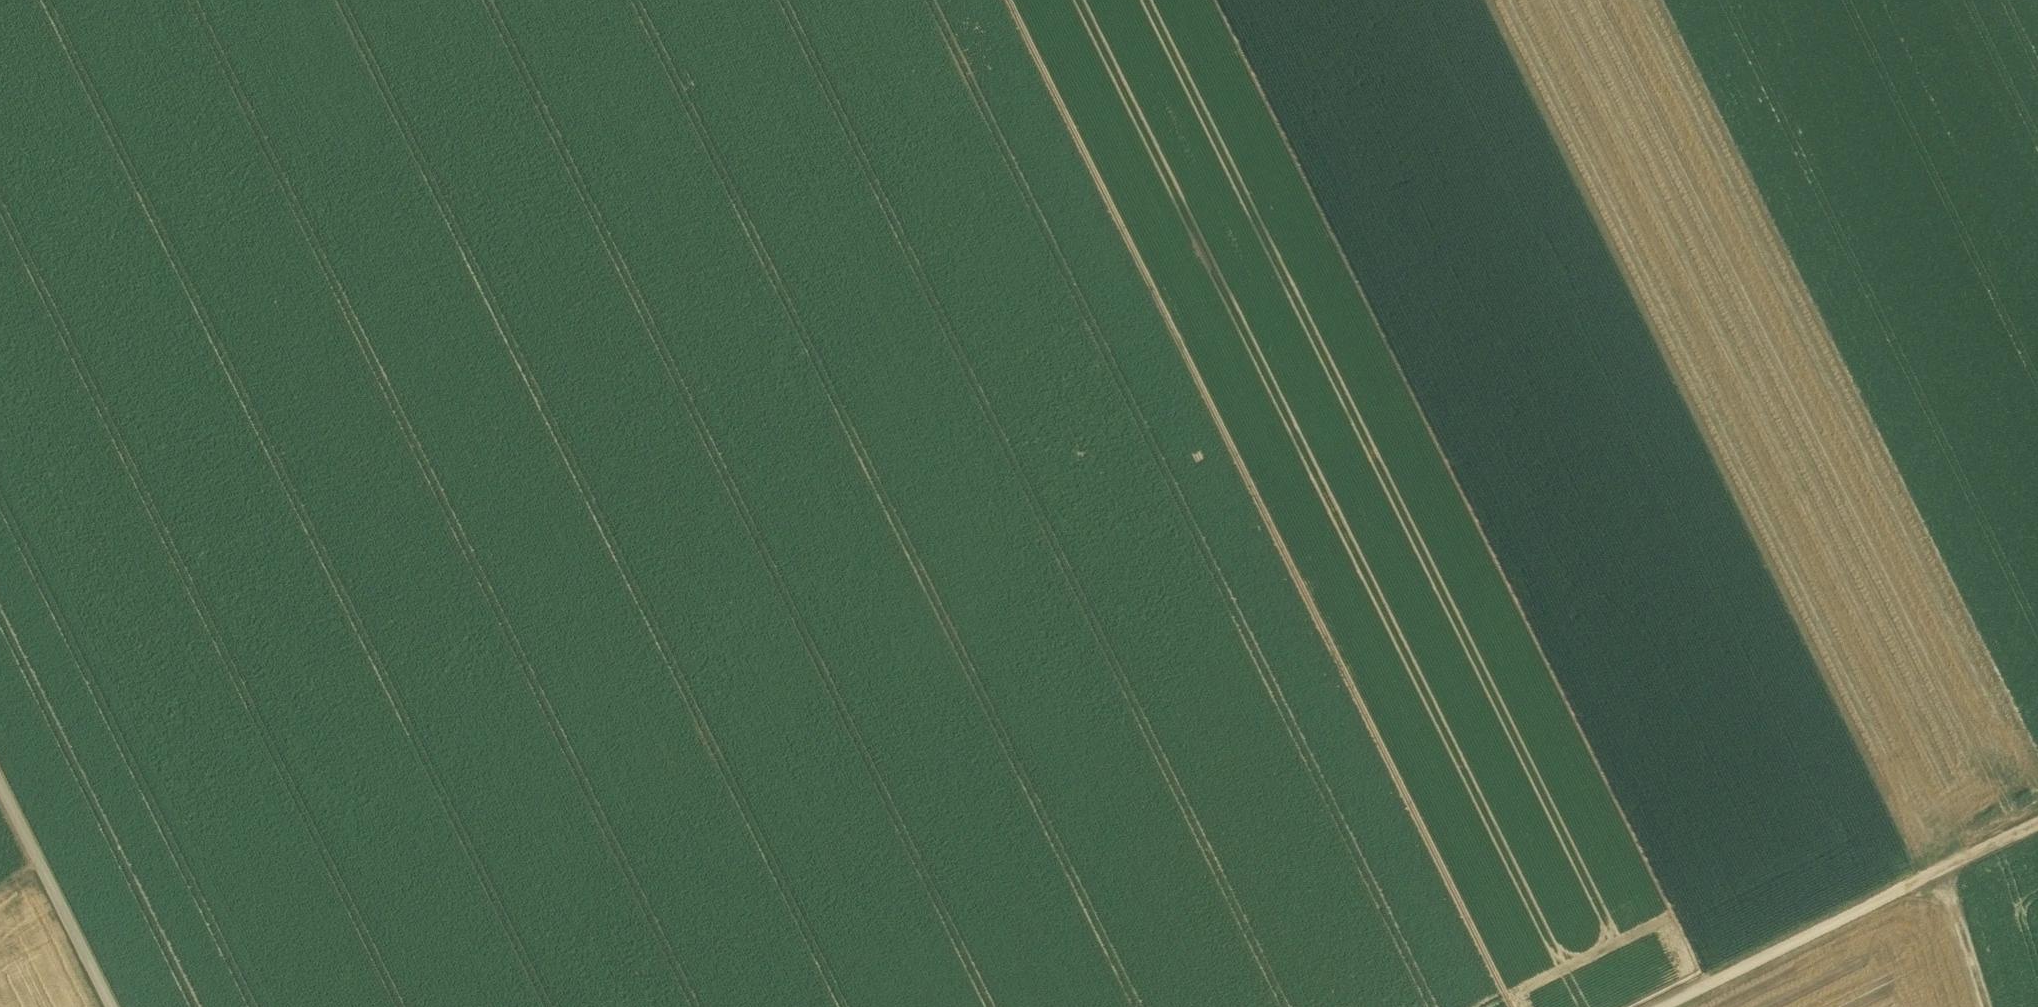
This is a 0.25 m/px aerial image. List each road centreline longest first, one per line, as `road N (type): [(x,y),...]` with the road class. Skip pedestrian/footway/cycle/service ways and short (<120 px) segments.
road 1 (track): [(1704,1006),(2037,843)]
road 2 (track): [(0,767),(120,1006)]
road 3 (track): [(1994,1006),(1955,884)]

